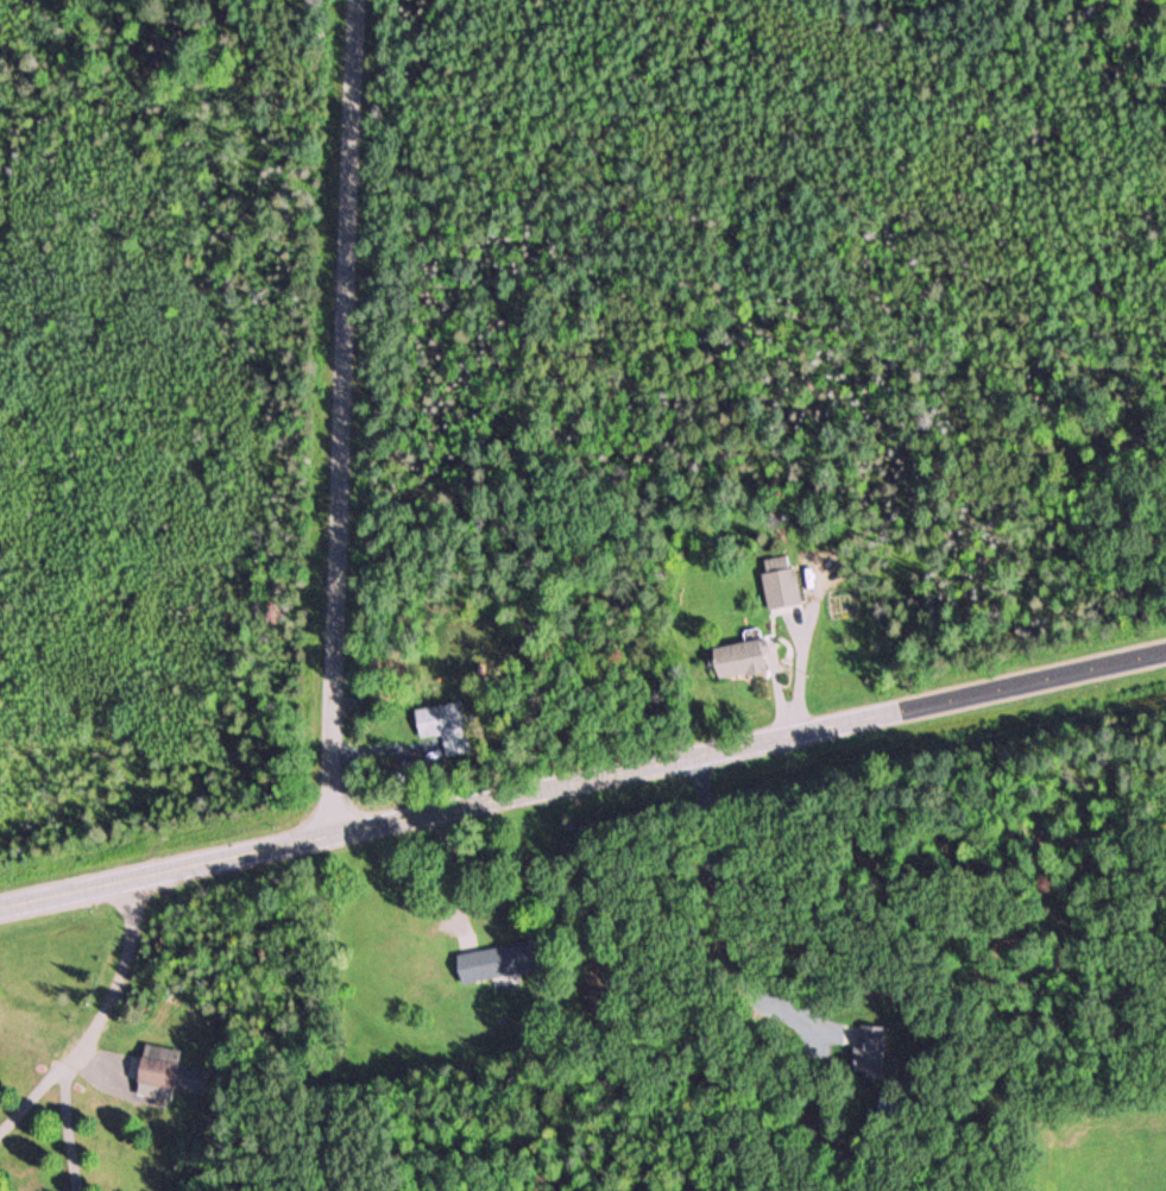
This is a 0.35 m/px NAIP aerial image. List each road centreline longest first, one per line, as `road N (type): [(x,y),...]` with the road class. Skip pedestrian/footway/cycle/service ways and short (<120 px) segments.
road 1 (secondary): [(0,908),(1165,655)]
road 2 (residential): [(328,834),(346,752),(355,206),(369,0)]

